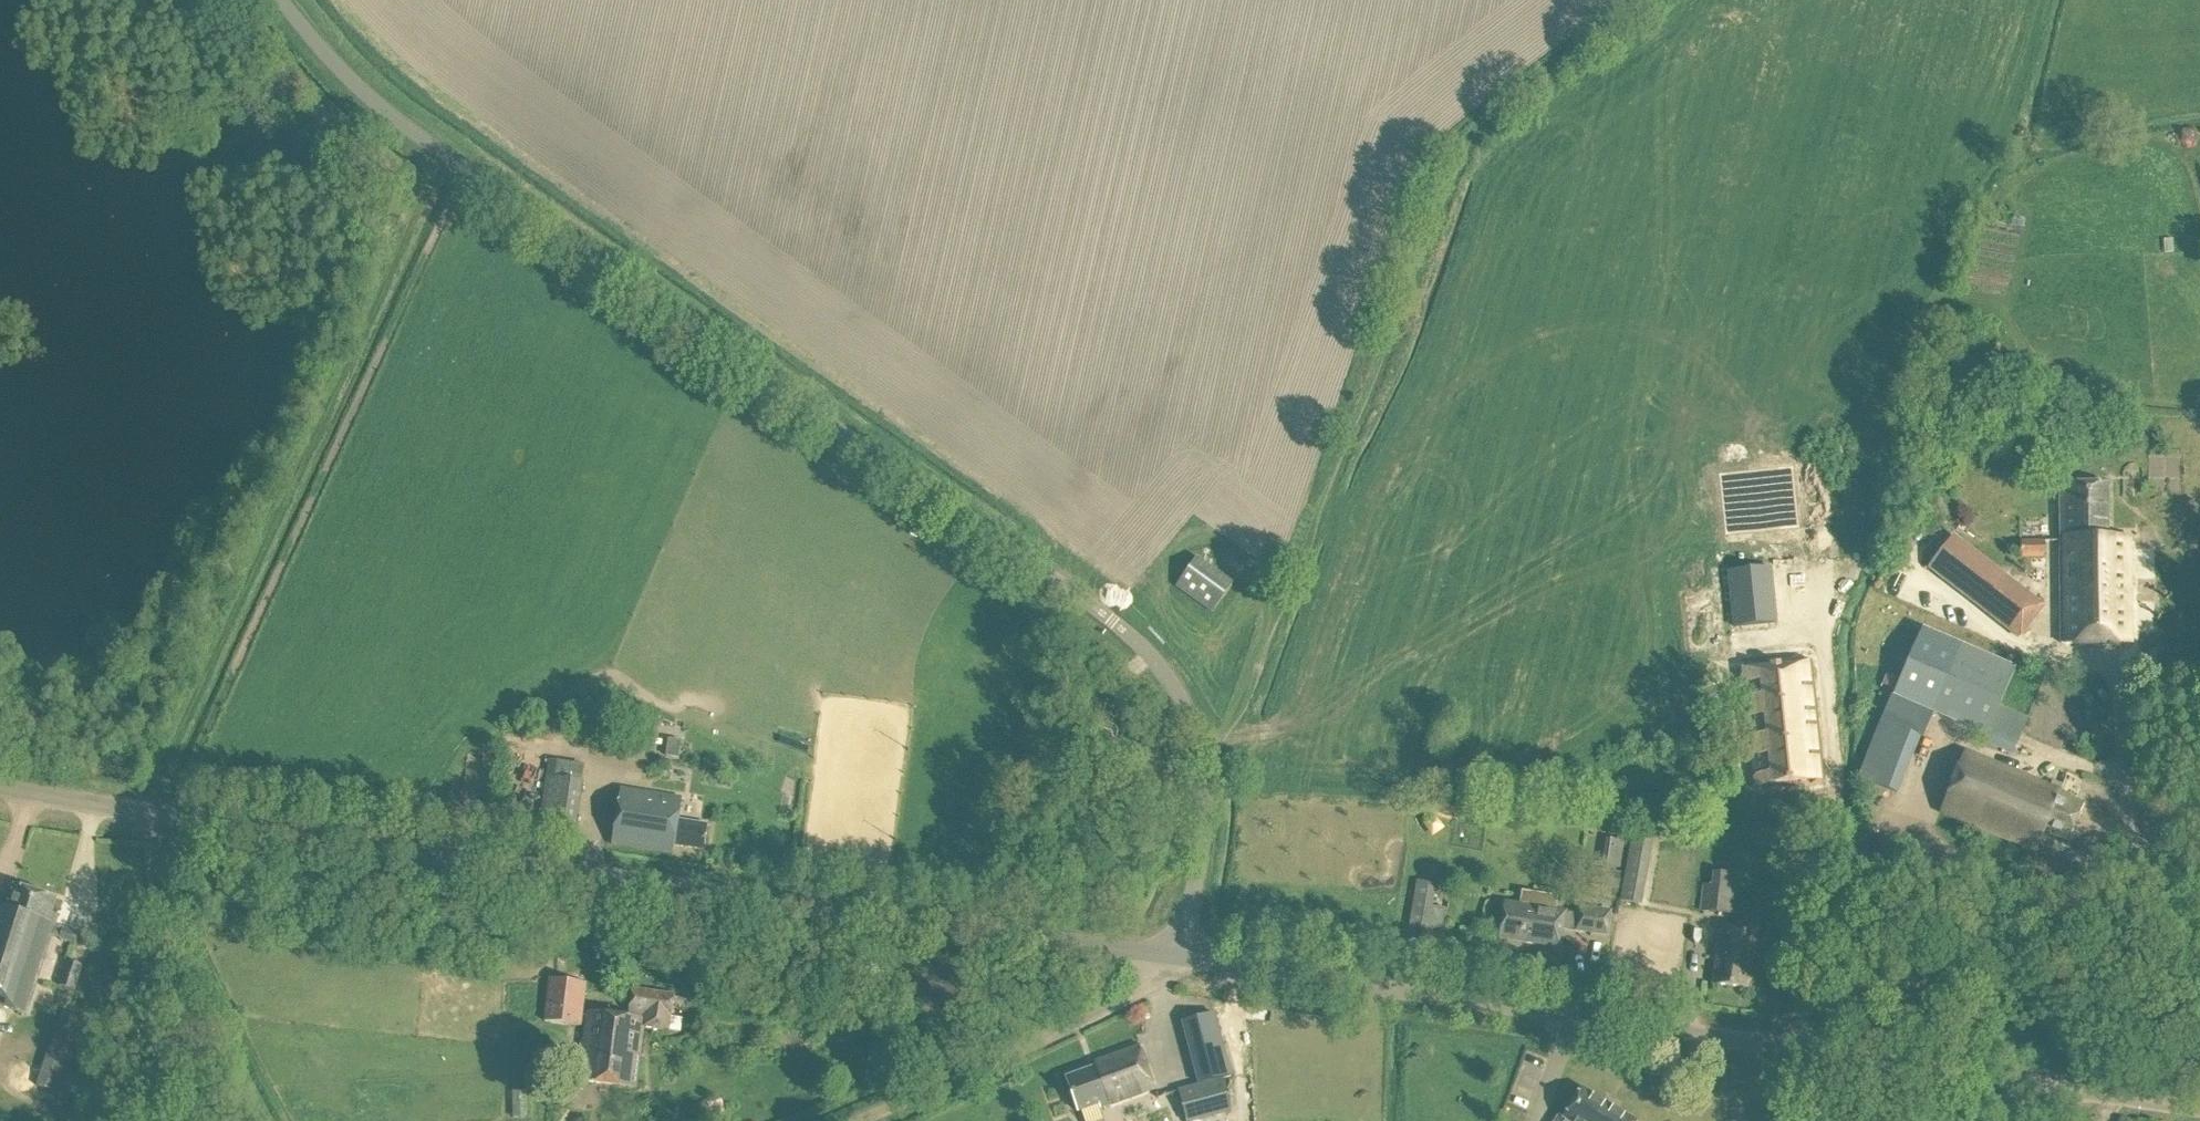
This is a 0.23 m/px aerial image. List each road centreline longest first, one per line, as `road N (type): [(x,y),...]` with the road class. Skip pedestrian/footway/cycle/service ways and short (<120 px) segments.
road 1 (unclassified): [(1176,958),(1206,800),(1190,719),(1161,667),(1111,620),(395,120),(278,0)]
road 2 (unclassified): [(0,785),(1176,958)]
road 3 (unclassified): [(1176,958),(1804,1048)]
road 4 (residential): [(2199,831),(1826,1022),(1804,1048)]
road 5 (unclassified): [(1804,1048),(2199,1108)]
road 6 (unclassified): [(862,1120),(1158,982),(1176,958)]

